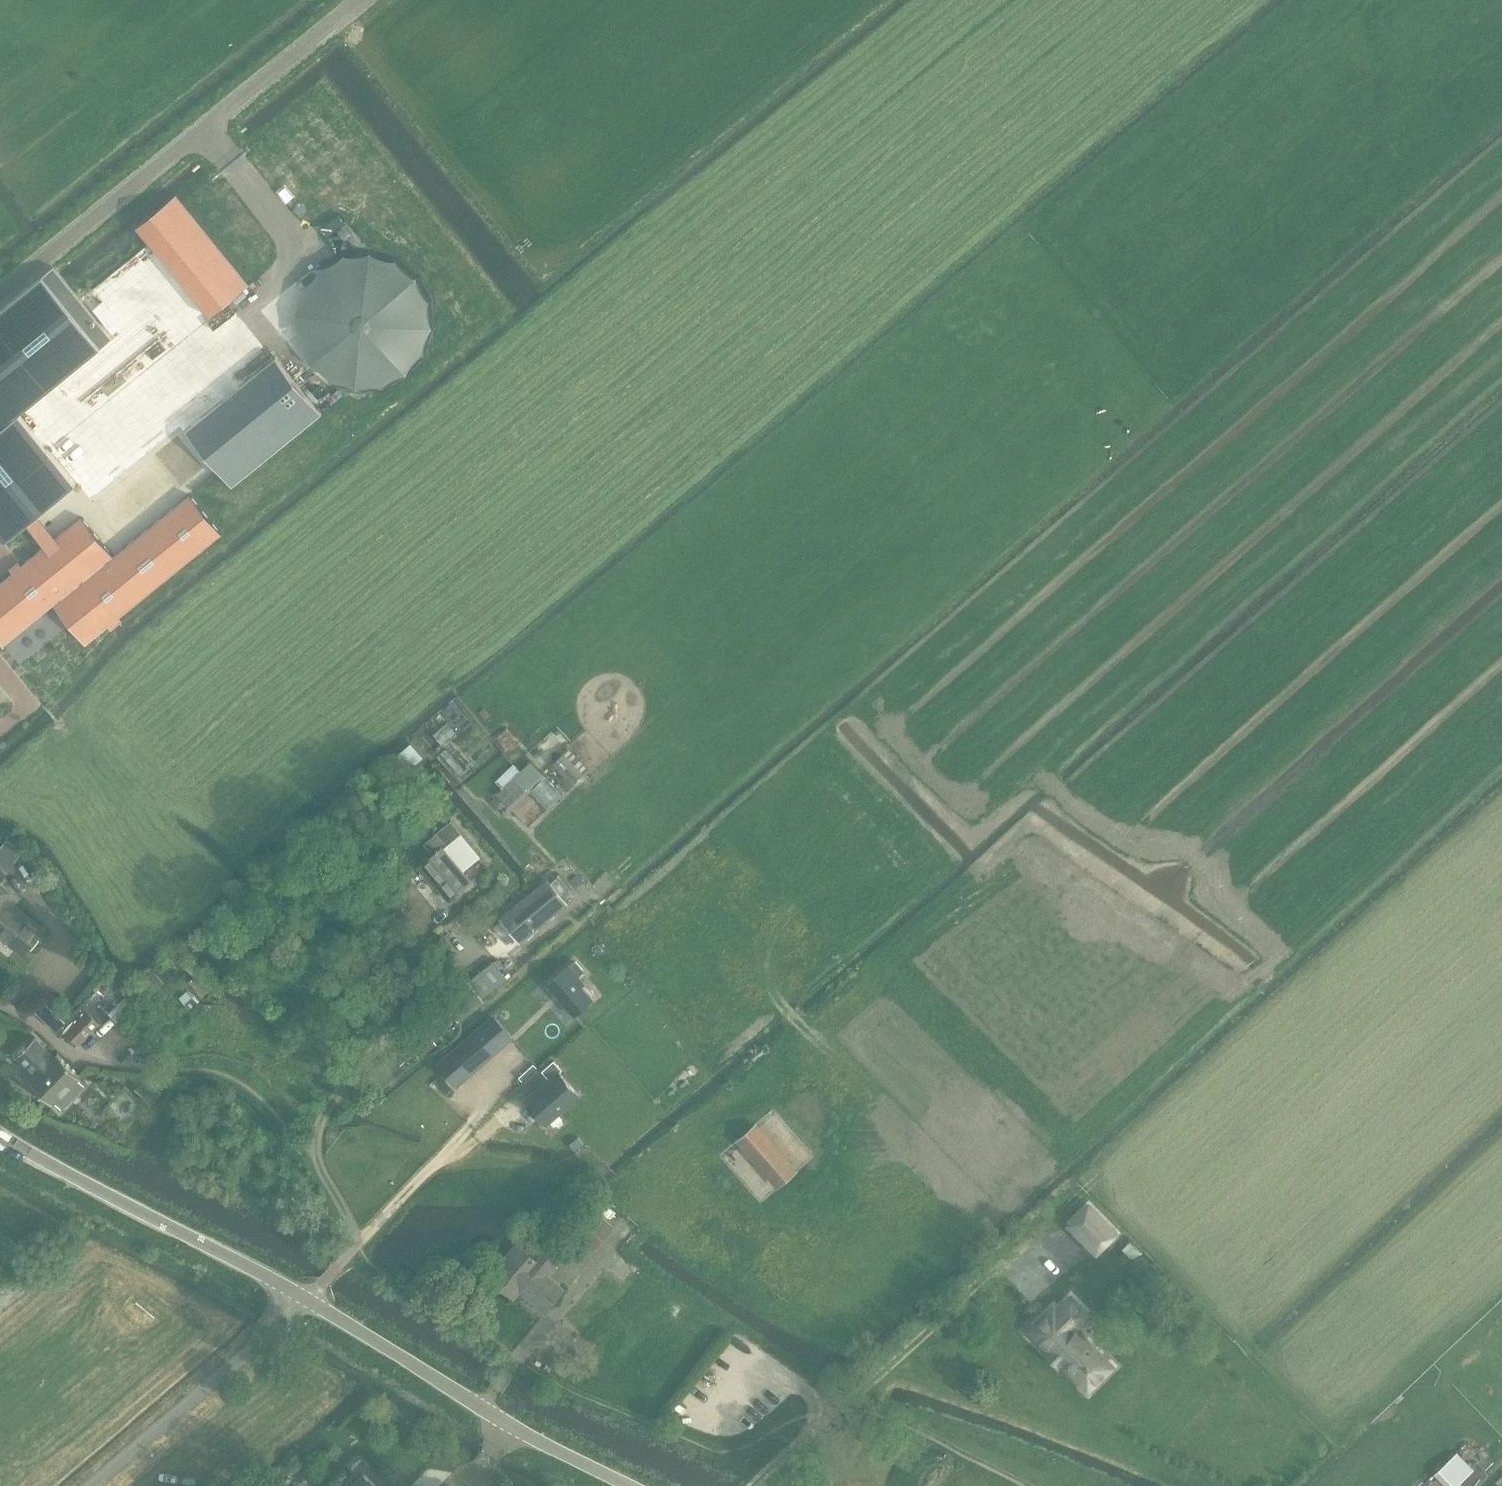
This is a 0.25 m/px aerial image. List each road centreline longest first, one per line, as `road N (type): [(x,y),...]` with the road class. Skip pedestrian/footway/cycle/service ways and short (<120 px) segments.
road 1 (unclassified): [(625,1485),(300,1297),(0,1135)]

